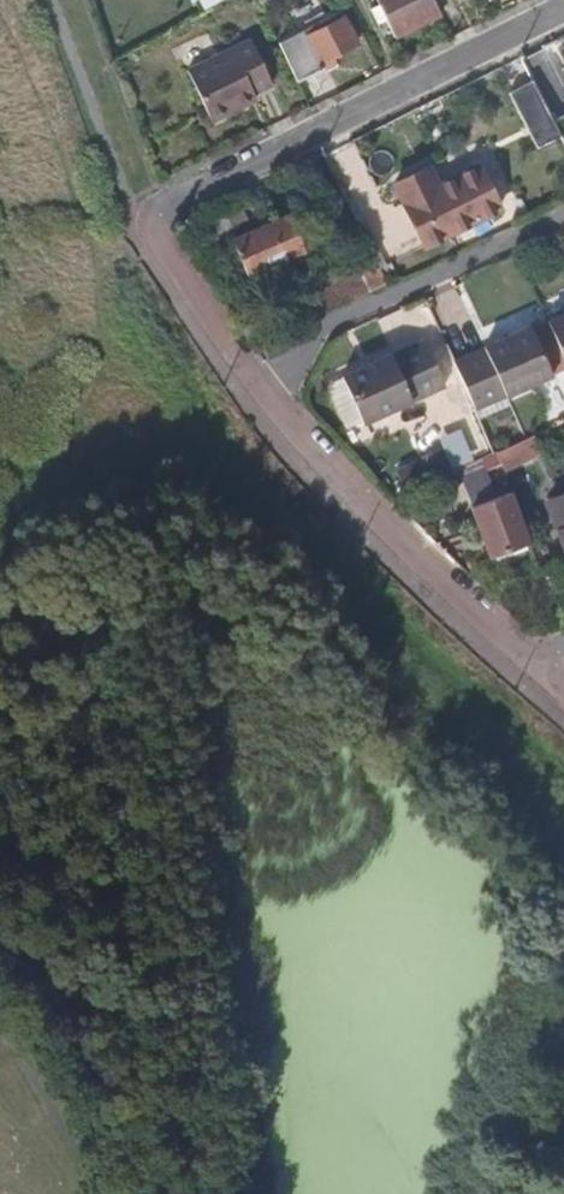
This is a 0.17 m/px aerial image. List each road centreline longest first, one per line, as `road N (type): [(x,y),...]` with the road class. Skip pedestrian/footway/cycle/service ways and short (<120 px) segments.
road 1 (residential): [(563,17),(148,226),(265,406)]
road 2 (residential): [(265,406),(312,469),(534,669)]
road 3 (residential): [(265,406),(319,336),(563,225)]
road 4 (track): [(66,0),(148,226)]

